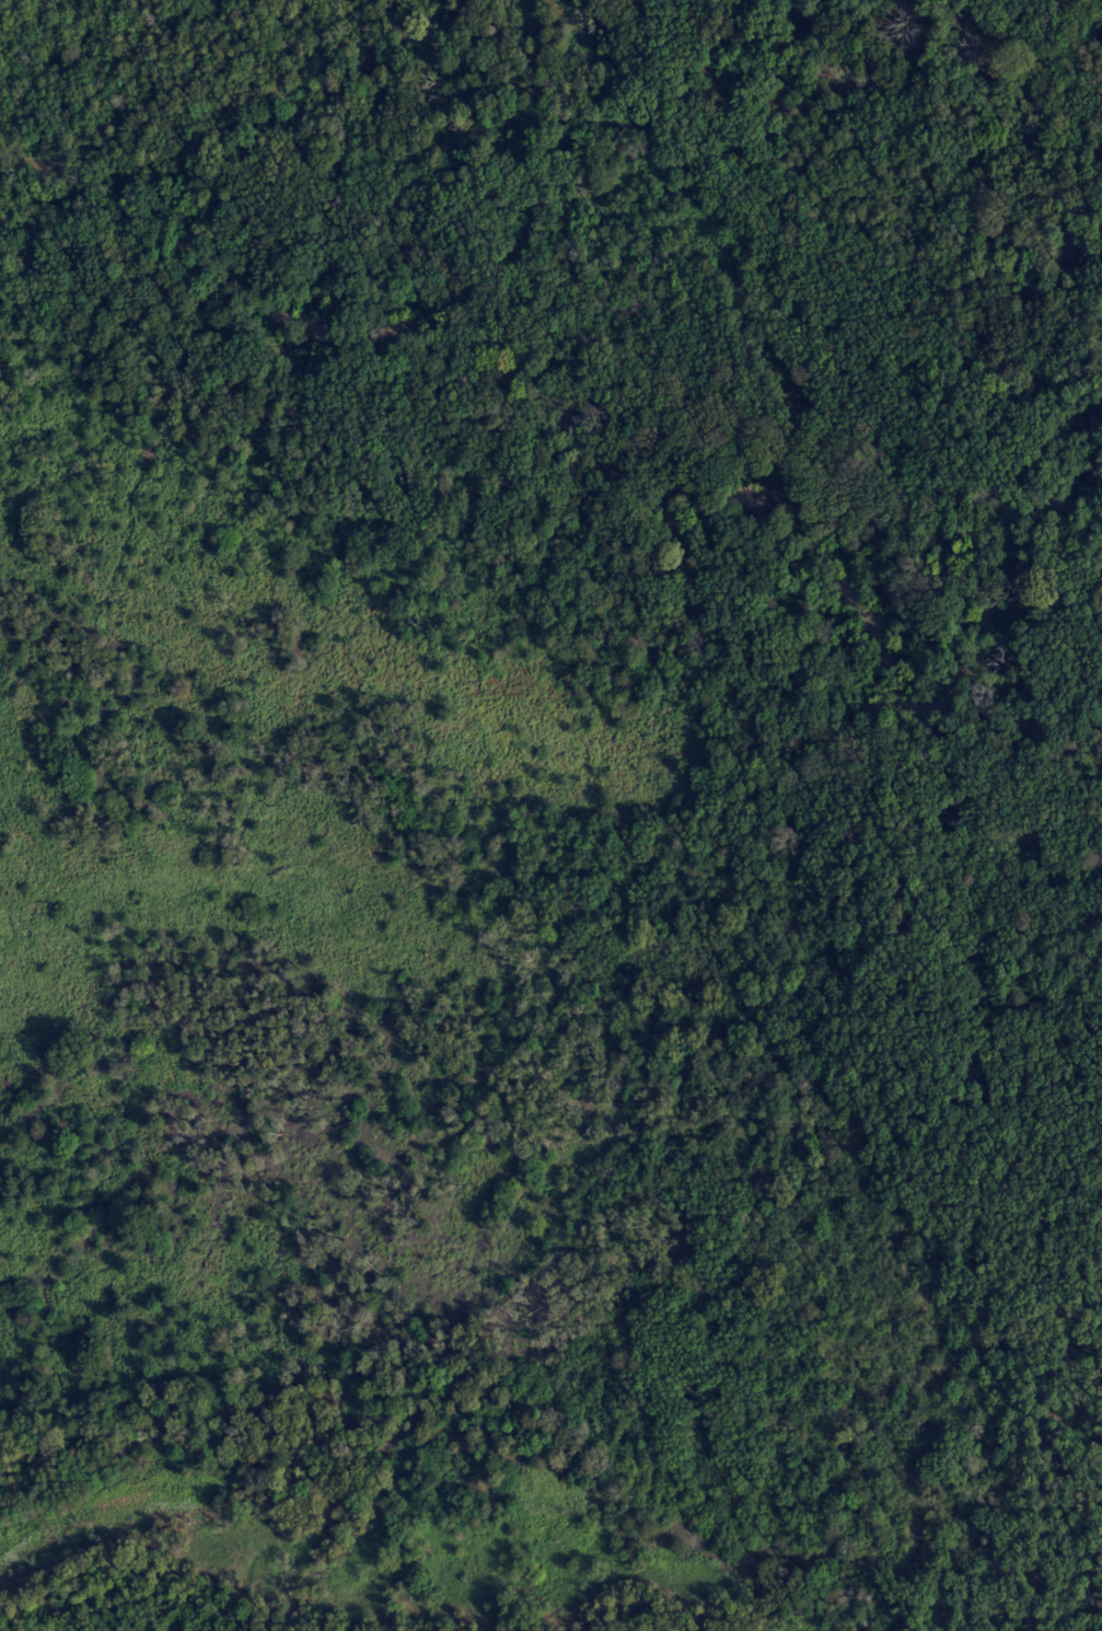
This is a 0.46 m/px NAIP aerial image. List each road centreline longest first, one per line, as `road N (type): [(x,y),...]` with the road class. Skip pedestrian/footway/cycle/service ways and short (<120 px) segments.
road 1 (residential): [(791,477),(726,461),(645,414),(607,373),(467,274),(292,224),(0,113)]

